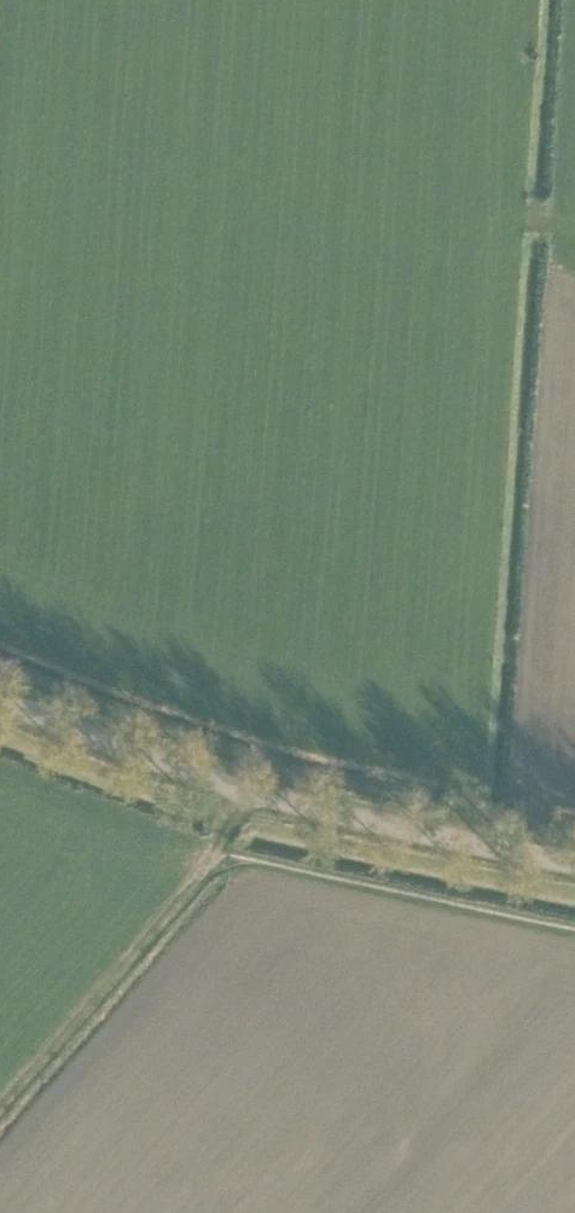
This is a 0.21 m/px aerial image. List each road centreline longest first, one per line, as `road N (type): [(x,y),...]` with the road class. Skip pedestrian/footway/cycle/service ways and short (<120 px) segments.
road 1 (tertiary): [(0,699),(220,794),(288,814),(574,867)]

